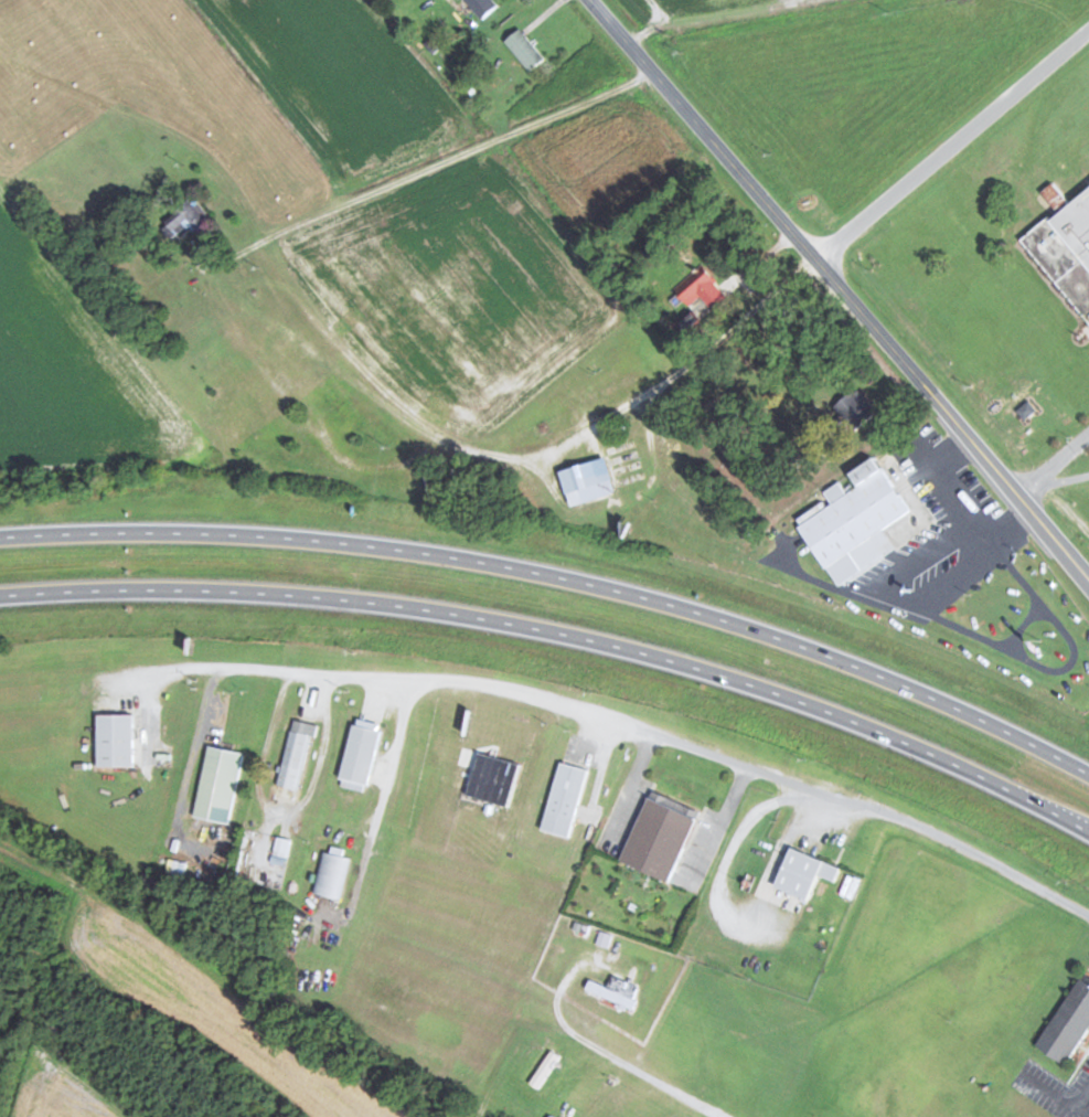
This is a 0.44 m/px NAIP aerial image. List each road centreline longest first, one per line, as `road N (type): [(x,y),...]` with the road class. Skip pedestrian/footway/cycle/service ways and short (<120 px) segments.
road 1 (residential): [(1088,914),(861,796),(592,709),(516,690),(385,674),(202,664),(127,675)]
road 2 (motorway): [(127,588),(414,607),(650,655),(907,743),(1088,831)]
road 3 (motorway): [(1088,772),(867,670),(567,577),(299,539),(127,532)]
road 4 (tertiary): [(1088,581),(590,0)]
road 5 (residential): [(722,1116),(510,996)]
road 6 (motorway): [(0,594),(127,588)]
road 7 (motorway): [(127,532),(0,537)]

